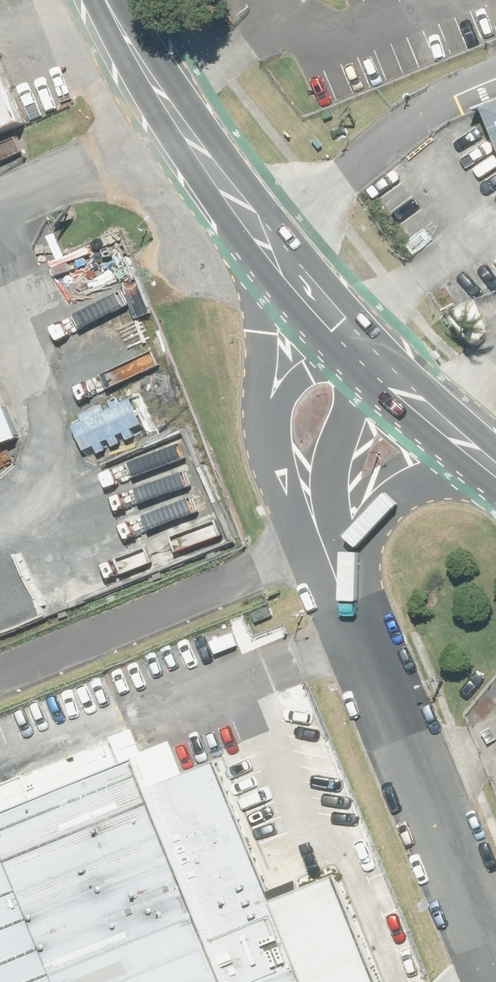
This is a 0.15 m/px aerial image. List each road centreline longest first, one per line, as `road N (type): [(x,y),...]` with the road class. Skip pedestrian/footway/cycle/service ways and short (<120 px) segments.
road 1 (unclassified): [(495,951),(324,548)]
road 2 (secondary): [(107,0),(145,71),(260,239)]
road 3 (unclassified): [(277,457),(263,414),(260,239)]
road 4 (unclassified): [(360,349),(327,486),(324,548)]
road 5 (unclassified): [(495,483),(449,477),(397,483),(371,494),(324,548)]
road 6 (secondary): [(360,349),(495,470)]
road 7 (unclassified): [(277,457),(275,432),(293,389),(360,349)]
road 8 (secondary): [(260,239),(360,349)]

